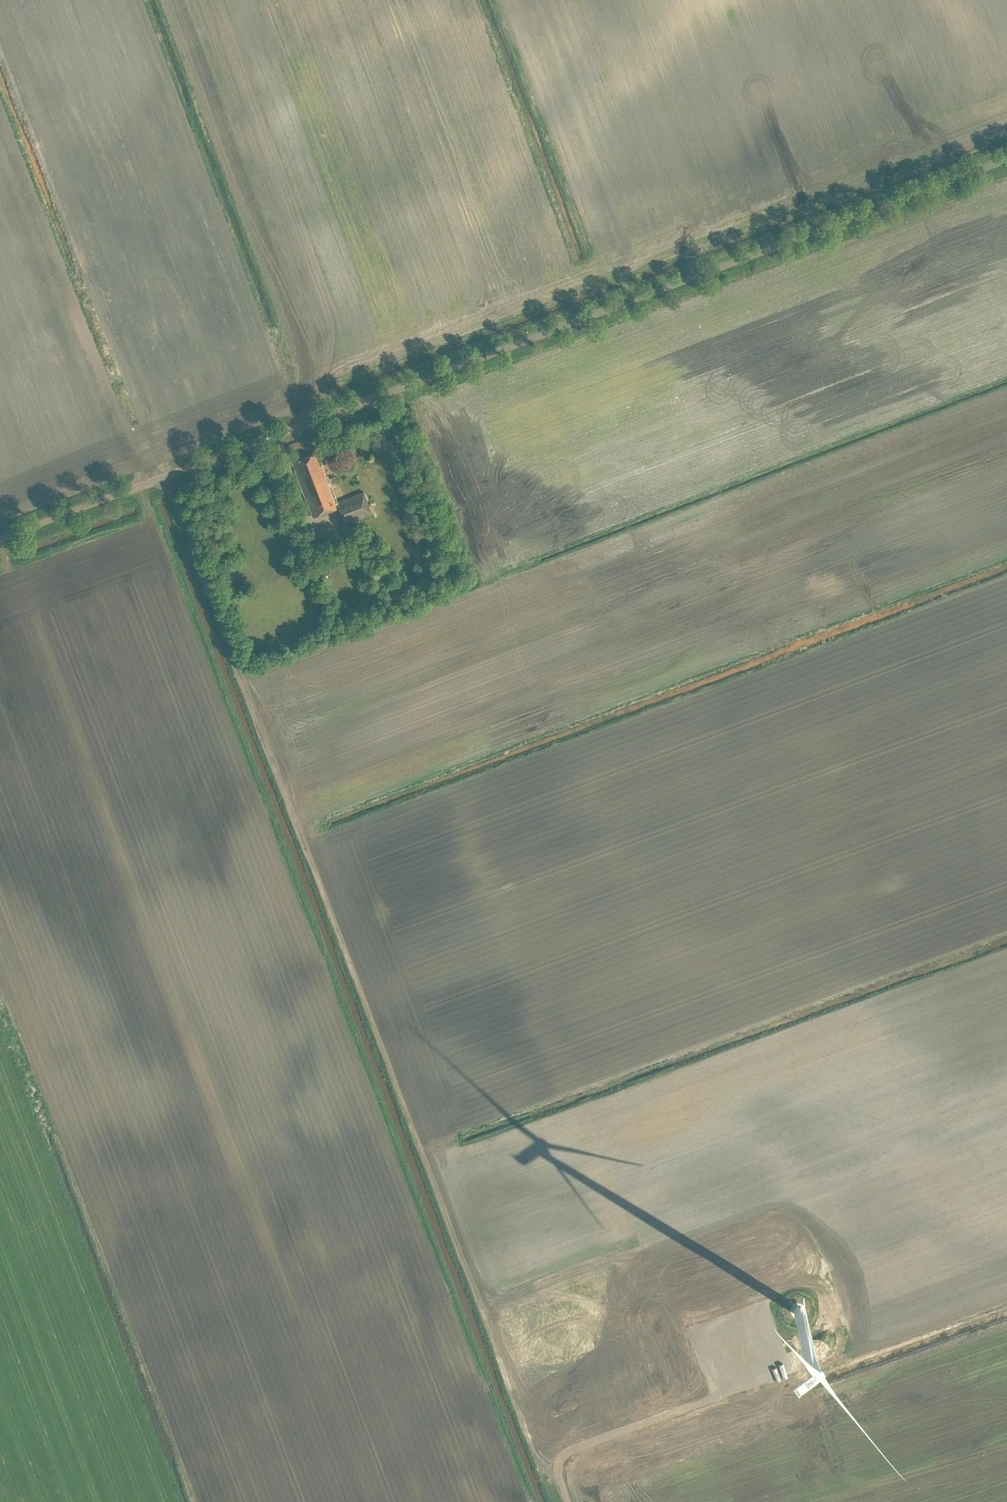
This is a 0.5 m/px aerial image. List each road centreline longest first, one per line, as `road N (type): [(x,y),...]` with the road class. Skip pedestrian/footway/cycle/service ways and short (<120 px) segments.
road 1 (track): [(166,476),(553,1501)]
road 2 (unclassified): [(0,538),(1006,159)]

